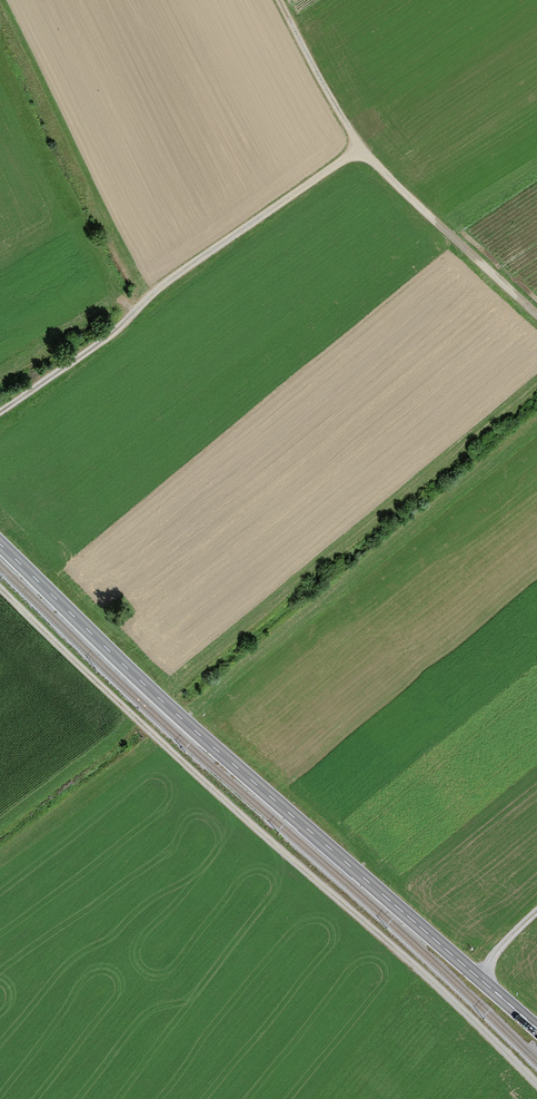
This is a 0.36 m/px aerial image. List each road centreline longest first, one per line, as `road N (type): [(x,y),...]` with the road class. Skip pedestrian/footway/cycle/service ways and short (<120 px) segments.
road 1 (track): [(536,1098),(205,795),(0,593)]
road 2 (primary): [(536,1032),(174,711),(0,544)]
road 3 (track): [(536,317),(358,150),(0,408)]
road 4 (track): [(358,150),(280,0)]

